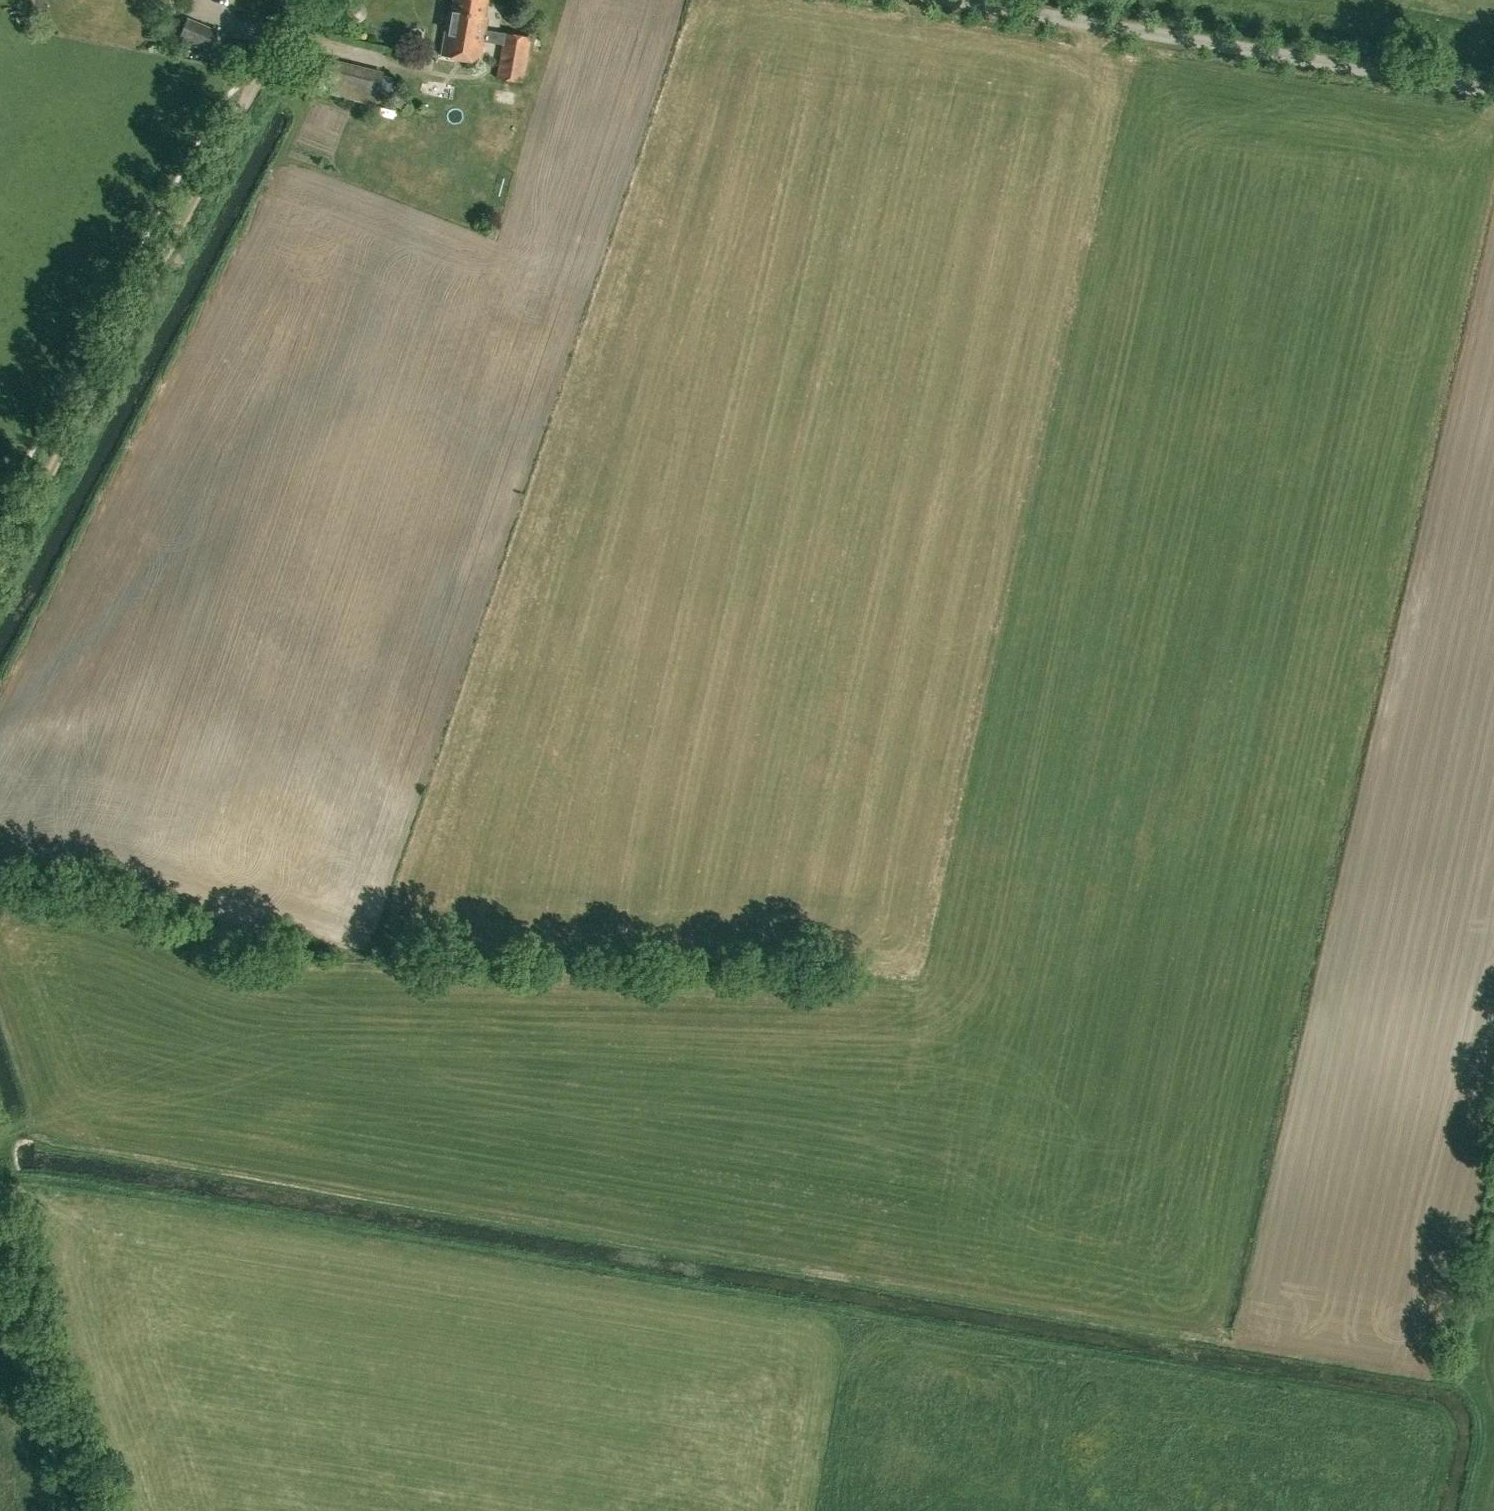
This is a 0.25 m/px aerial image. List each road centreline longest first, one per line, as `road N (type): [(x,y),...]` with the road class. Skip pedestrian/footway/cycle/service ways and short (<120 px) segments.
road 1 (track): [(260,69),(0,558)]
road 2 (unclassified): [(955,0),(1493,90)]
road 3 (track): [(0,1208),(94,1510)]

